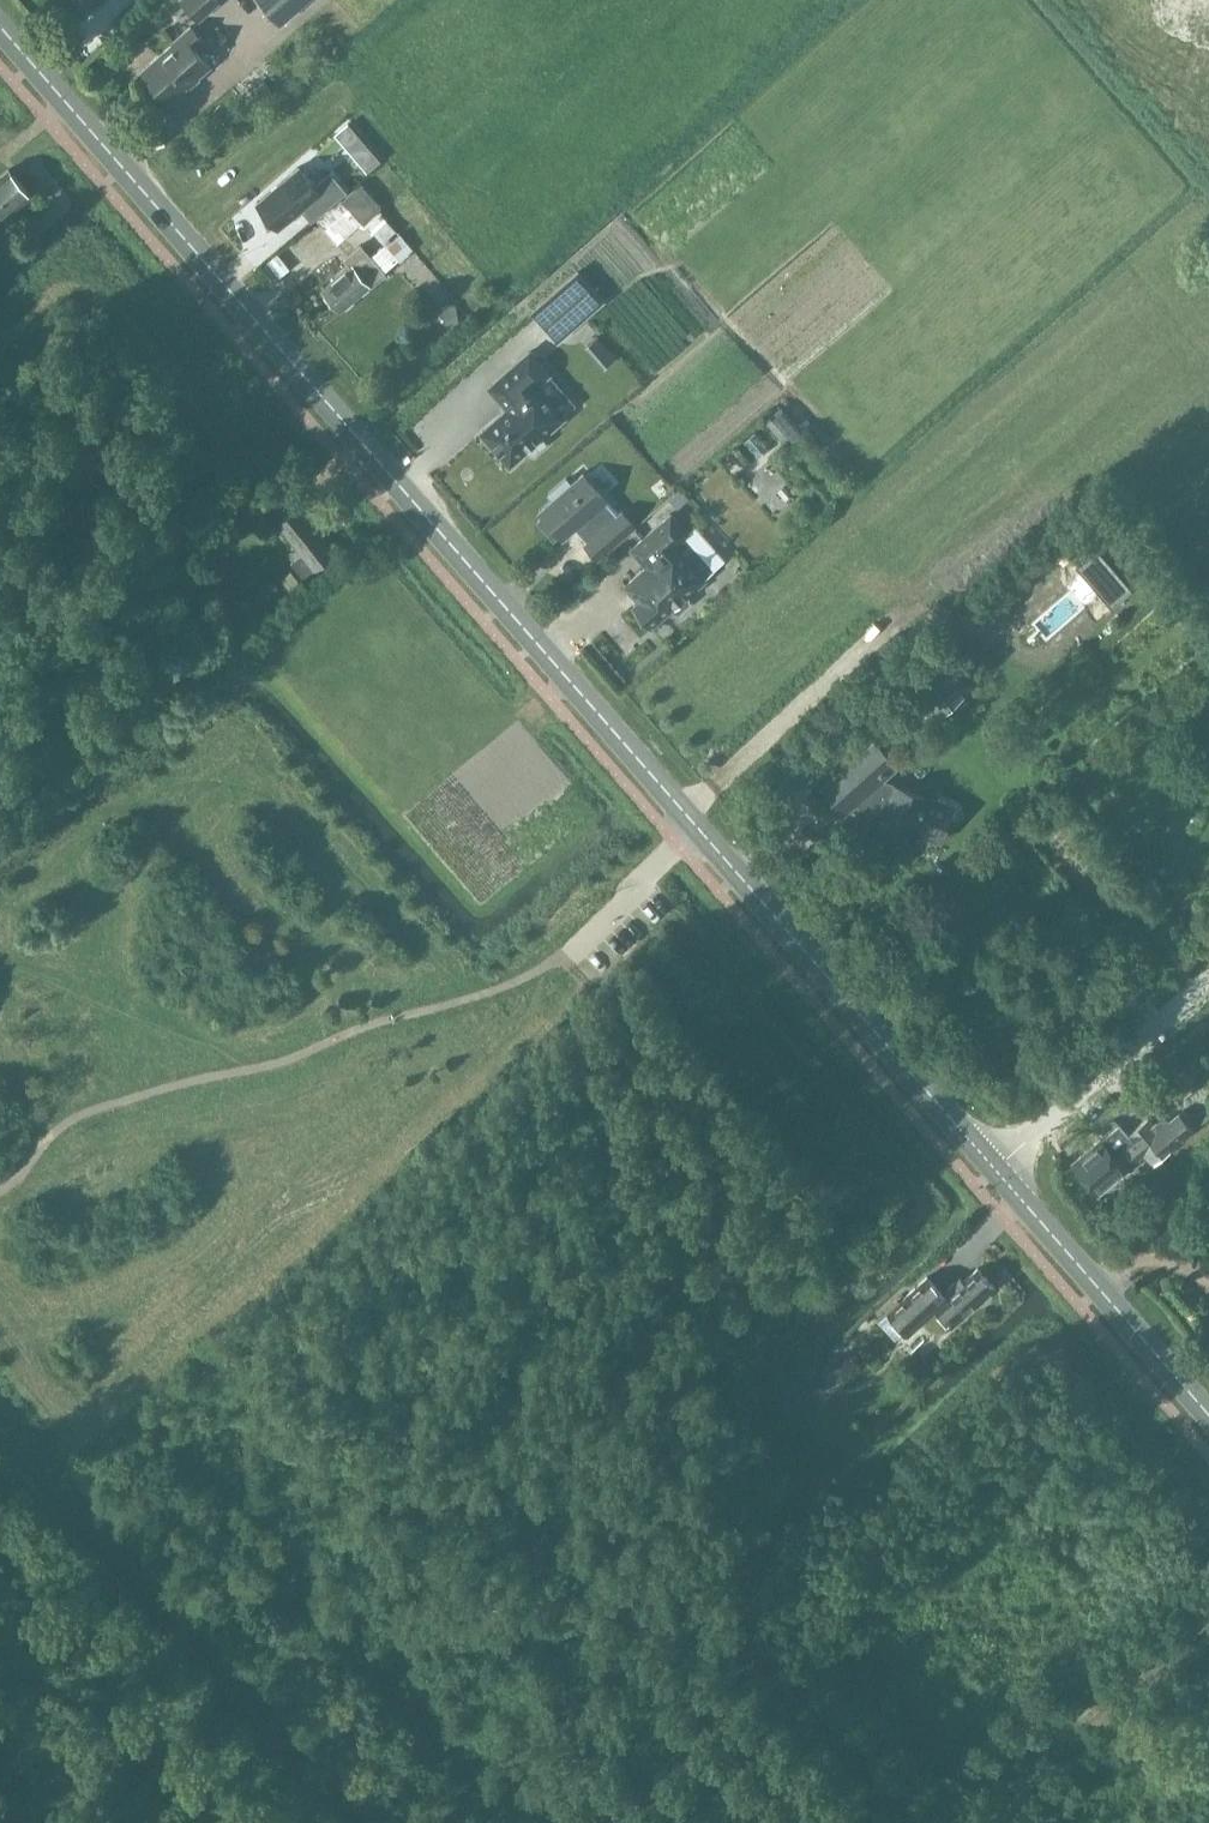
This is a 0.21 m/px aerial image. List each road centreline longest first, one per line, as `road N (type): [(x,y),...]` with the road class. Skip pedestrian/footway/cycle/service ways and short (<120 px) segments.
road 1 (tertiary): [(997,1171),(0,25)]
road 2 (residential): [(1208,304),(1002,254),(884,147),(761,0)]
road 3 (tertiary): [(1208,1416),(997,1171)]
road 4 (residential): [(997,1171),(1208,979)]

